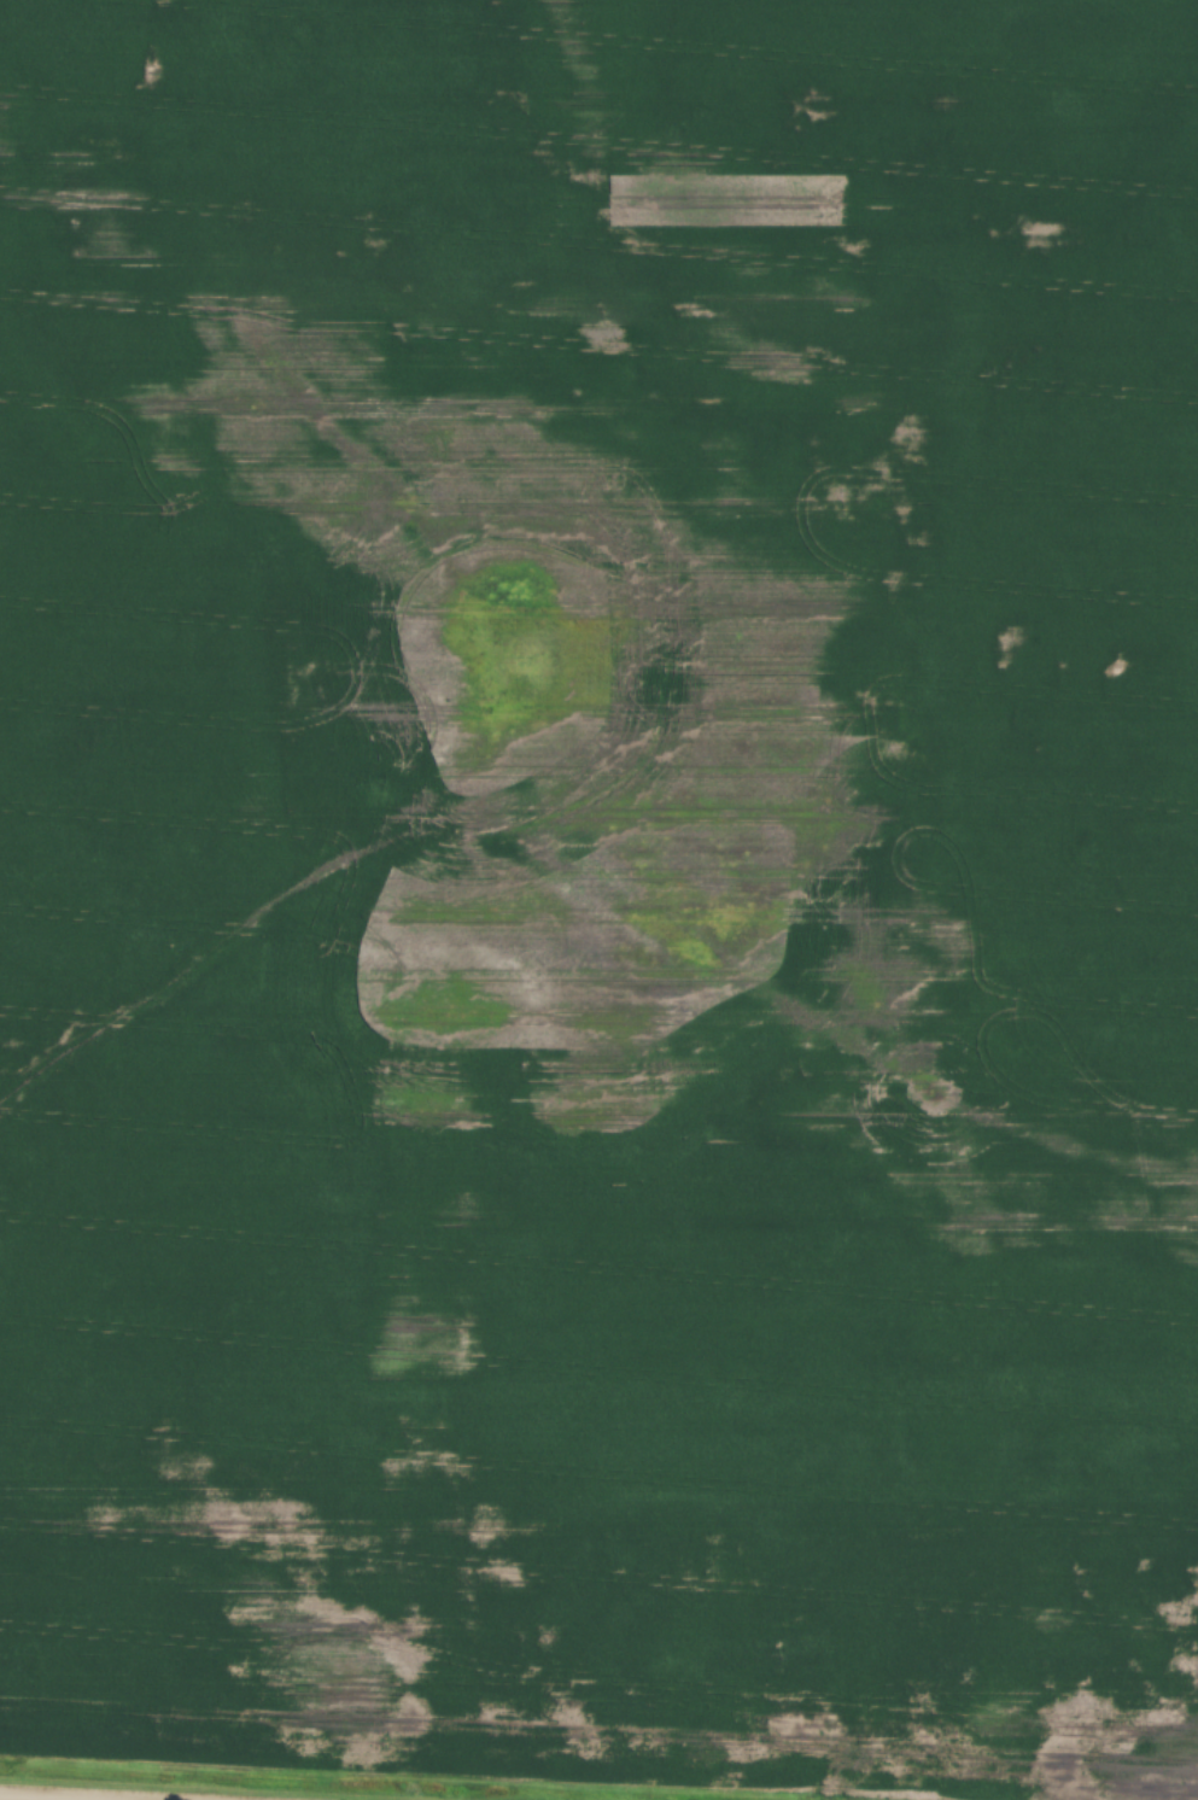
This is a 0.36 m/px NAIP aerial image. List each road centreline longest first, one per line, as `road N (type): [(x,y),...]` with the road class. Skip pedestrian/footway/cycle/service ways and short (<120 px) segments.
road 1 (residential): [(164,1799),(0,1793)]

